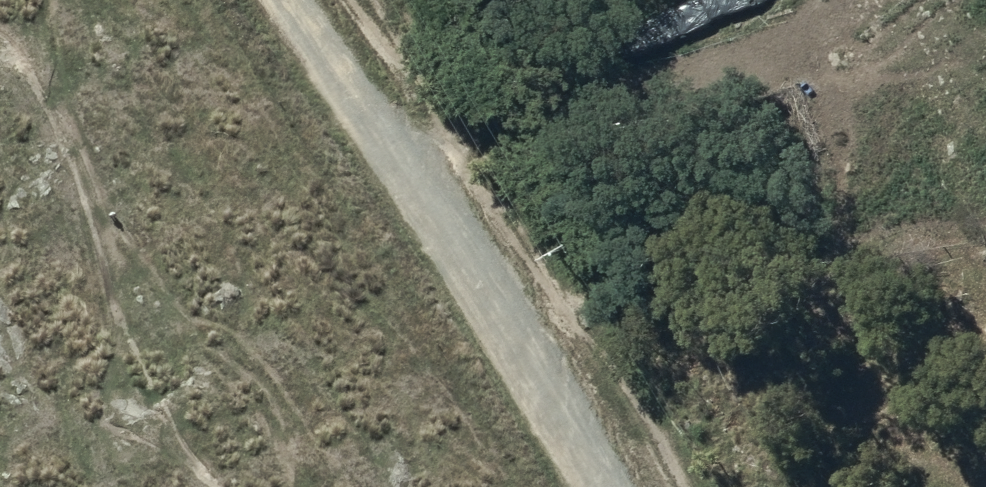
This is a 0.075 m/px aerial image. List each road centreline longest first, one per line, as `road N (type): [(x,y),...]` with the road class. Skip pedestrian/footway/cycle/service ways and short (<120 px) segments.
road 1 (track): [(290,0),(515,319),(611,486)]
road 2 (track): [(331,60),(406,115),(610,98),(794,46),(864,0)]

